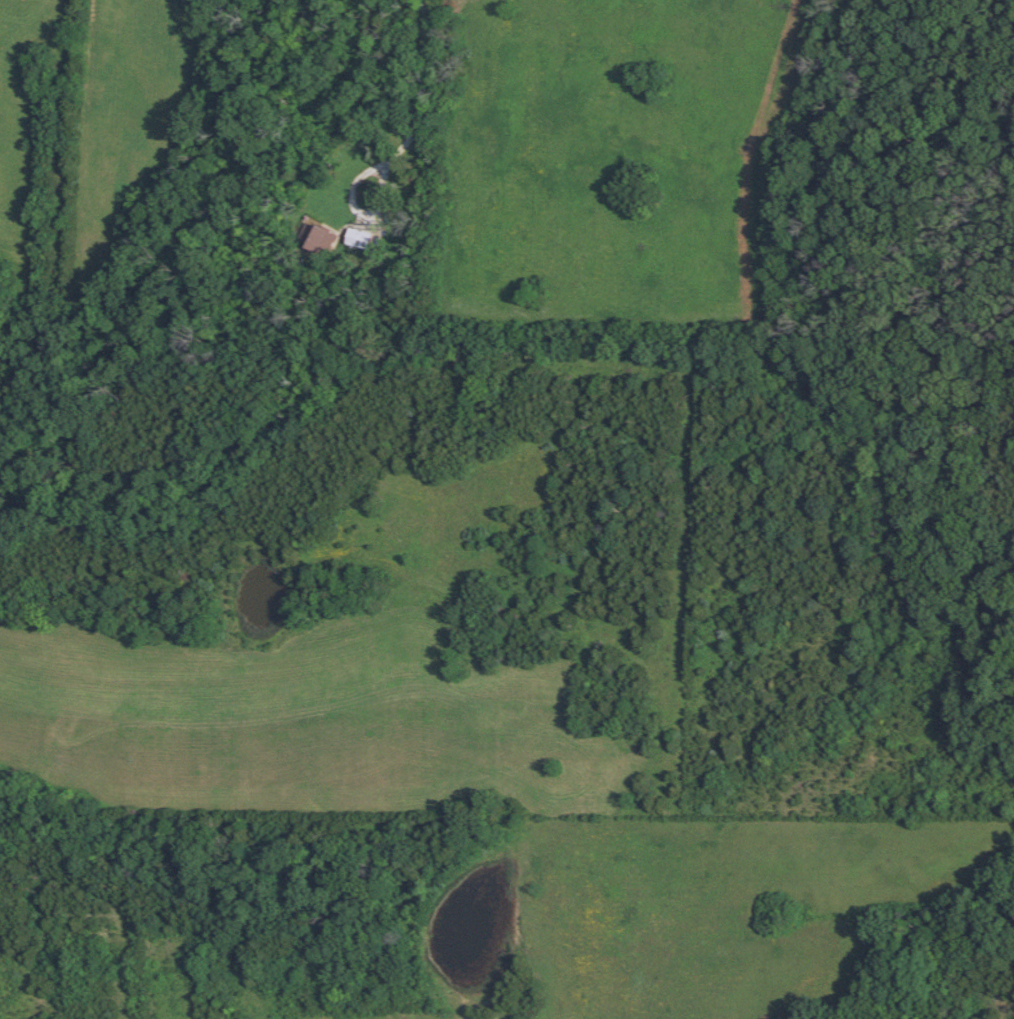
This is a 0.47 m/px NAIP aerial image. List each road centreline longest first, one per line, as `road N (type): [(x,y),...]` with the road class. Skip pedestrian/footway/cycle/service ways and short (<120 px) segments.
road 1 (residential): [(356,198),(357,183),(419,133),(425,118),(428,0)]

